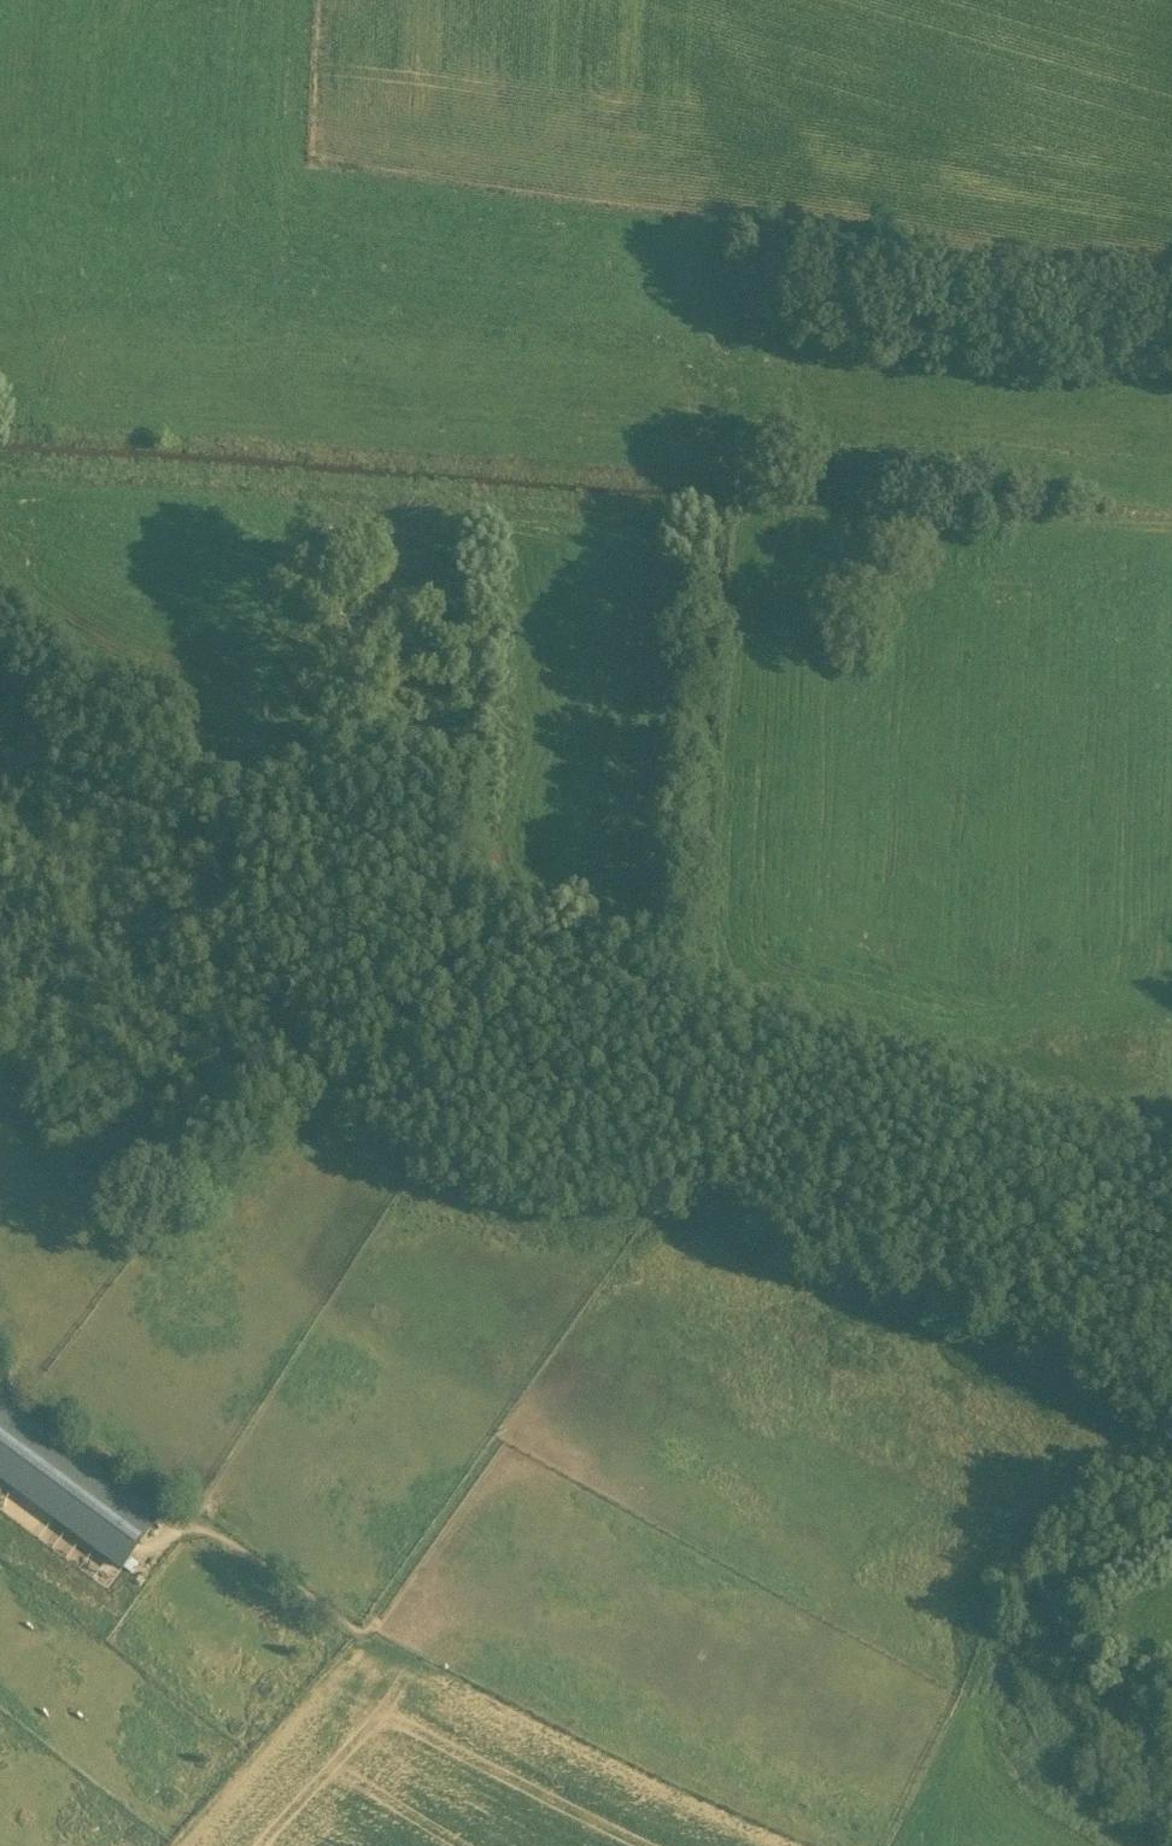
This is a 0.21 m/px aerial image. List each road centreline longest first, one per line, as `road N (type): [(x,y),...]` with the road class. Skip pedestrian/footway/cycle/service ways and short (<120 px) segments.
road 1 (track): [(1171,534),(819,523),(0,473)]

